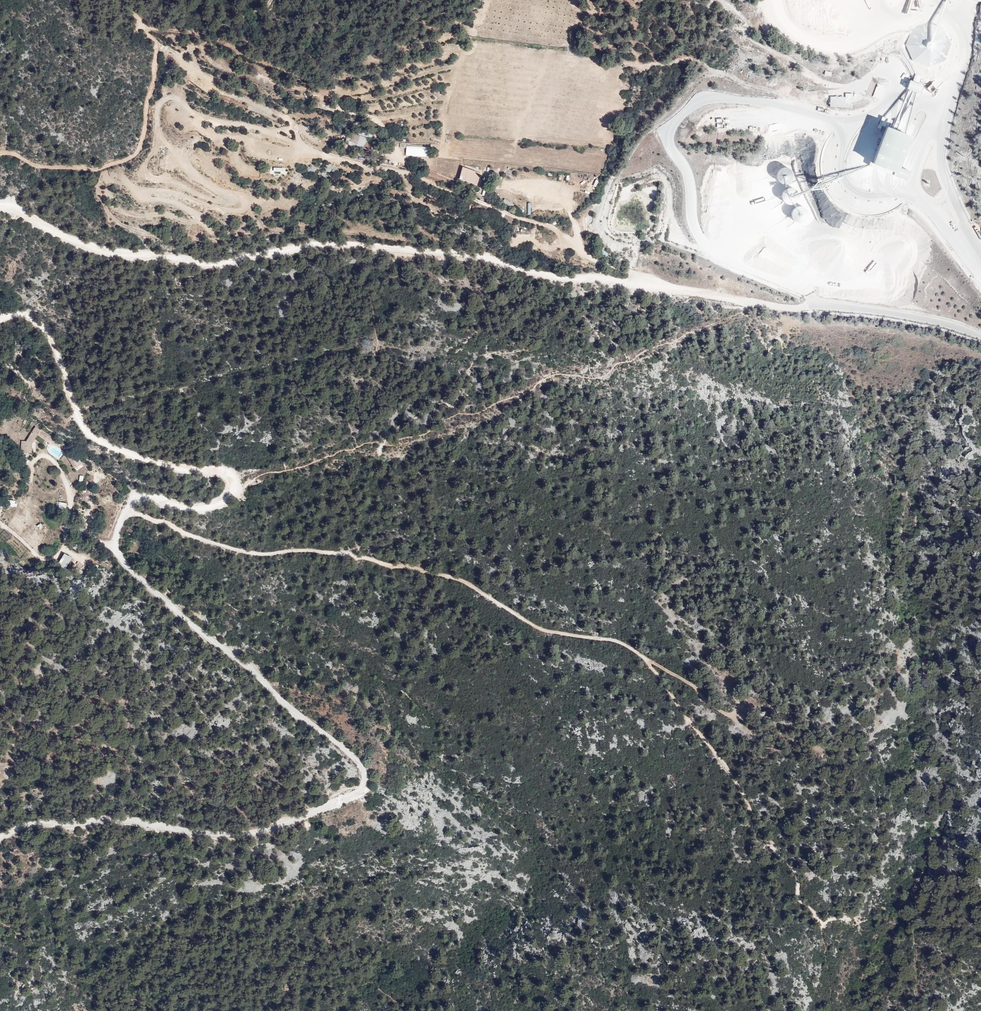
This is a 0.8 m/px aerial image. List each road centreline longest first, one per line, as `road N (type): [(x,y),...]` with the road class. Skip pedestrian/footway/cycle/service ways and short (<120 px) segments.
road 1 (unclassified): [(0,838),(31,825),(106,817),(203,833),(251,831),(339,801),(359,791),(363,776),(353,756),(205,635),(116,548),(134,499),(205,506),(232,487),(225,470),(151,461),(97,440),(79,416),(54,344),(30,318),(0,318)]
road 2 (unclassified): [(0,207),(110,249),(193,262),(317,244),(410,251),(754,303),(879,310),(980,336)]
road 3 (track): [(127,509),(186,536),(253,553),(299,552),(452,576),(540,626),(647,657),(773,738),(817,750)]
road 4 (track): [(146,29),(193,32),(330,79),(364,75),(462,36),(572,49),(614,68),(698,60),(773,88),(792,106)]
road 5 (track): [(647,657),(797,868),(799,896),(826,923),(850,919)]
road 6 (track): [(154,39),(177,53),(198,47),(219,65),(306,90),(353,92),(447,69)]
road 7 (track): [(0,152),(41,166),(98,169),(135,155),(155,72),(154,39),(120,0)]
road 8 (track): [(0,520),(41,562),(64,548),(70,532),(64,473),(37,456),(32,482)]

